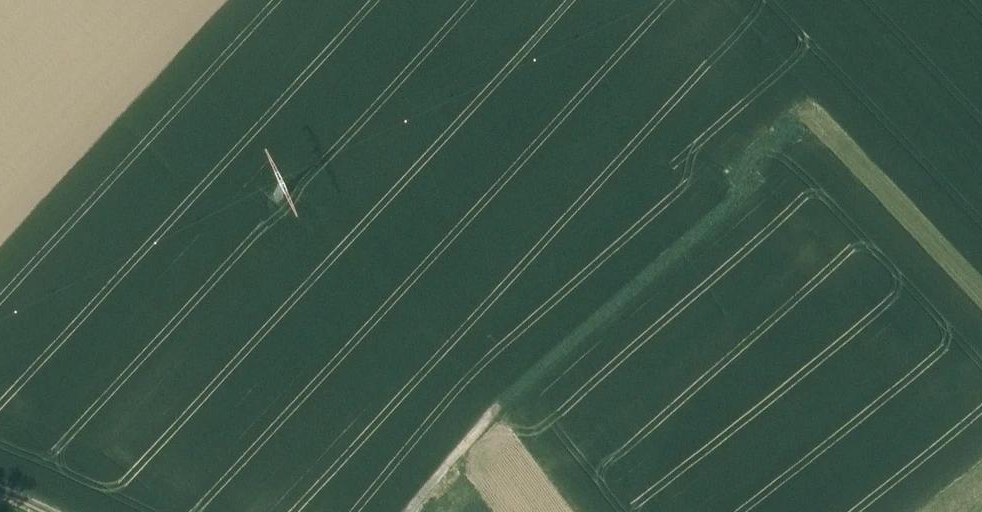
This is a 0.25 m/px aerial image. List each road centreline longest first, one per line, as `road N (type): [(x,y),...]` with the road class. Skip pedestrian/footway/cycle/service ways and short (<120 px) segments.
road 1 (track): [(766,197),(490,414)]
road 2 (track): [(408,511),(490,414)]

